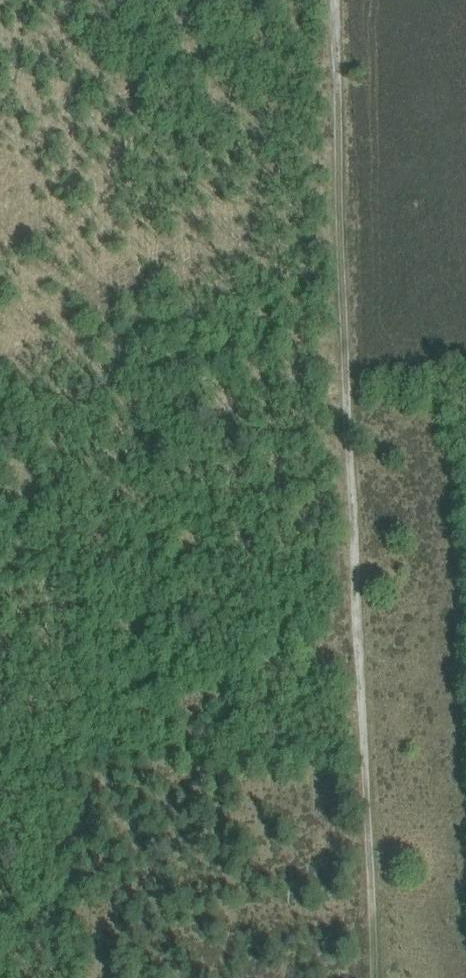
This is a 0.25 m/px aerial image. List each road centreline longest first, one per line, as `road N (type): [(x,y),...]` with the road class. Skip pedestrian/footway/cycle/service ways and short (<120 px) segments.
road 1 (track): [(375,977),(339,0)]

